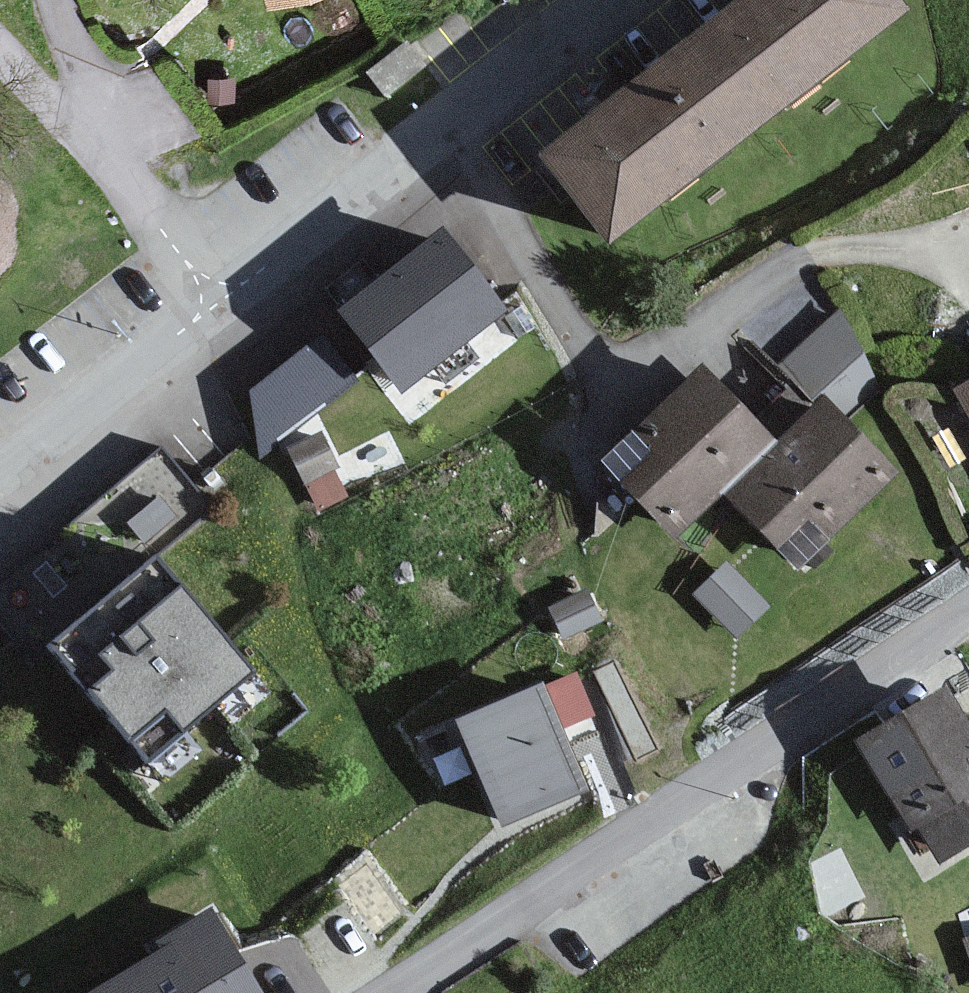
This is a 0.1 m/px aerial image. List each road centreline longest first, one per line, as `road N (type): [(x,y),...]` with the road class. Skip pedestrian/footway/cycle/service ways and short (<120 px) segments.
road 1 (residential): [(968,602),(380,992)]
road 2 (residential): [(441,118),(533,298),(572,352),(596,367),(627,372),(732,292),(811,259),(871,252),(968,271)]
road 3 (residential): [(0,41),(204,295)]
road 4 (unclassified): [(441,118),(204,295)]
road 5 (unclassified): [(594,0),(441,118)]
road 6 (unclassified): [(0,474),(60,427),(135,348)]

